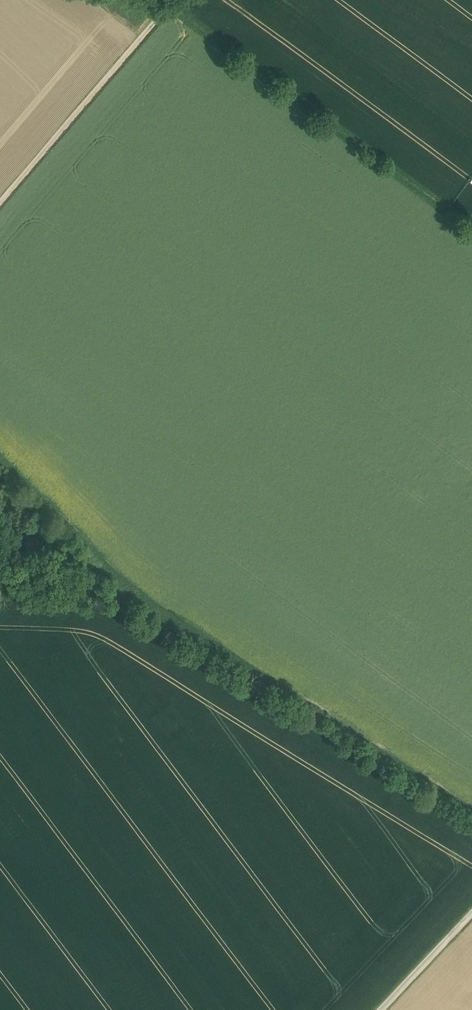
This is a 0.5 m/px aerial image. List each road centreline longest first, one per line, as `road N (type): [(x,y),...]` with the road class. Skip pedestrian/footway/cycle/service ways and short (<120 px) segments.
road 1 (track): [(175,0),(0,204)]
road 2 (track): [(471,913),(381,1009)]

